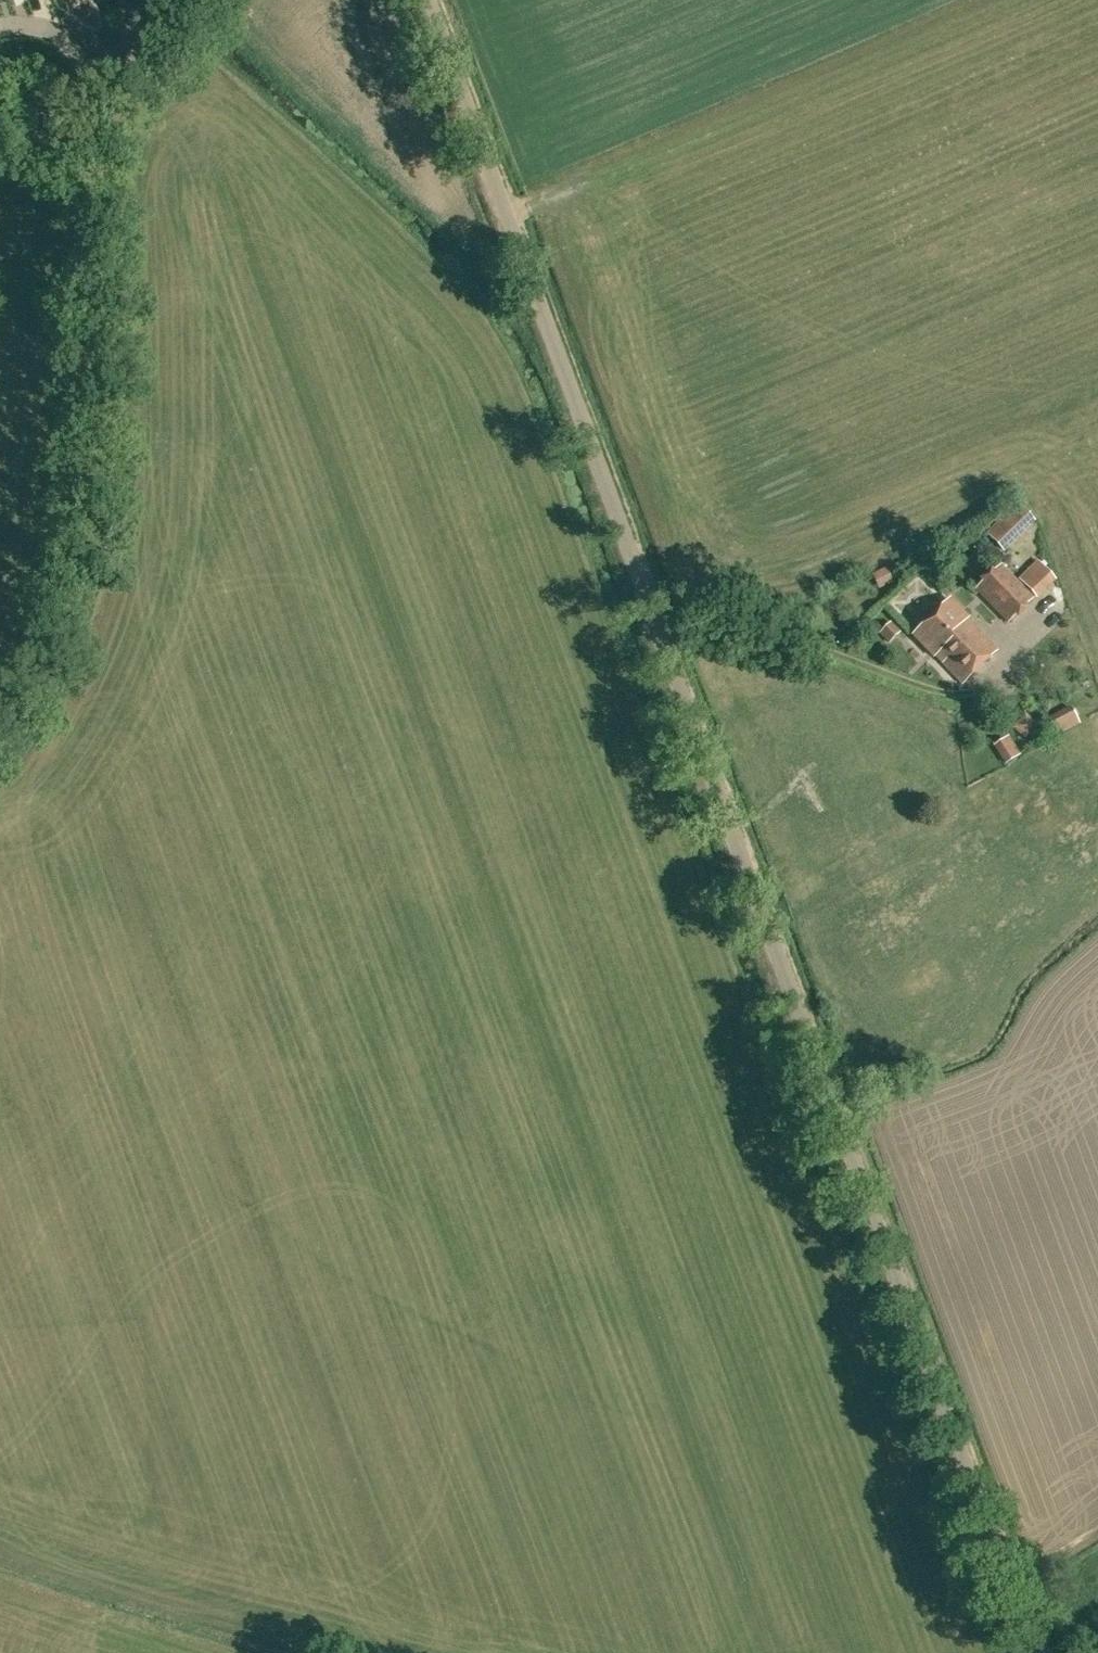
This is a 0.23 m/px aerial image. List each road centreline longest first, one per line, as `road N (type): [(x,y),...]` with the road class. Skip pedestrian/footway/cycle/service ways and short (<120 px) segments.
road 1 (unclassified): [(1044,1652),(986,1526),(429,0)]

